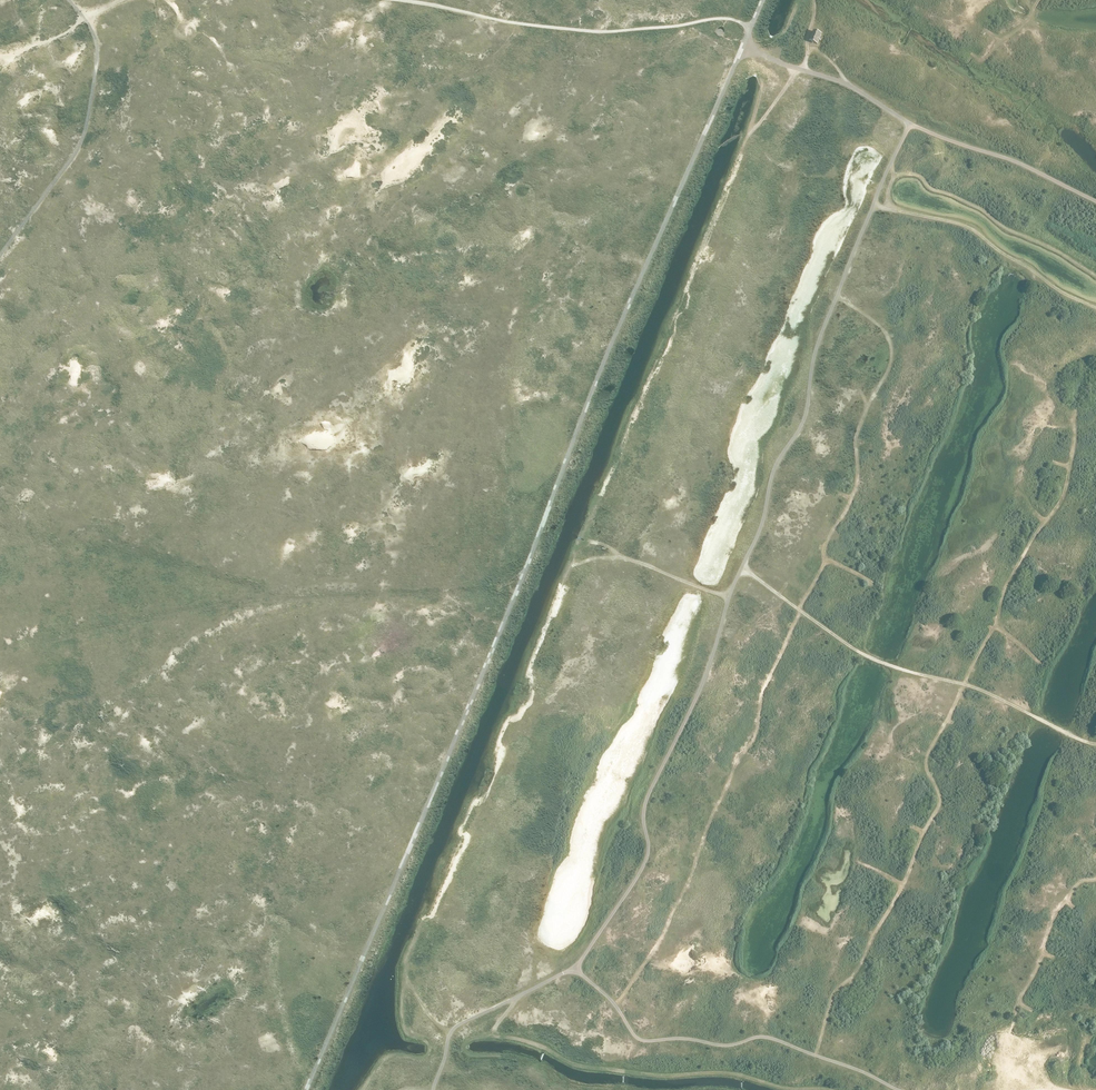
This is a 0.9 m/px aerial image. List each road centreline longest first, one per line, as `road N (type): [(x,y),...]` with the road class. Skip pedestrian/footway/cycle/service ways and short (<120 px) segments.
road 1 (track): [(911,124),(821,335),(806,414),(775,467),(708,669),(647,798),(645,862),(575,967),(640,1040),(728,1045),(766,1037),(900,1089)]
road 2 (track): [(307,1089),(751,27)]
road 3 (track): [(814,0),(804,66),(746,140),(671,340),(570,568)]
road 4 (track): [(622,558),(570,568),(465,842),(413,941),(405,972),(425,1009),(450,1029)]
road 5 (track): [(742,566),(862,653),(980,689),(1095,744)]
road 6 (track): [(1095,201),(743,45)]
road 7 (track): [(587,541),(729,596)]

